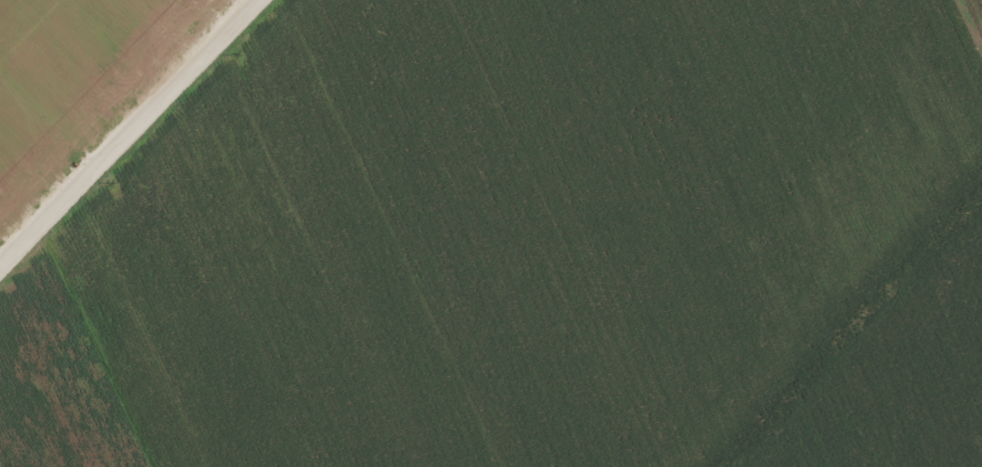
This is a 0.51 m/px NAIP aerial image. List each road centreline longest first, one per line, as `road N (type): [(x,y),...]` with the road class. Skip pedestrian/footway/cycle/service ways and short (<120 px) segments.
road 1 (residential): [(0,327),(339,0)]

